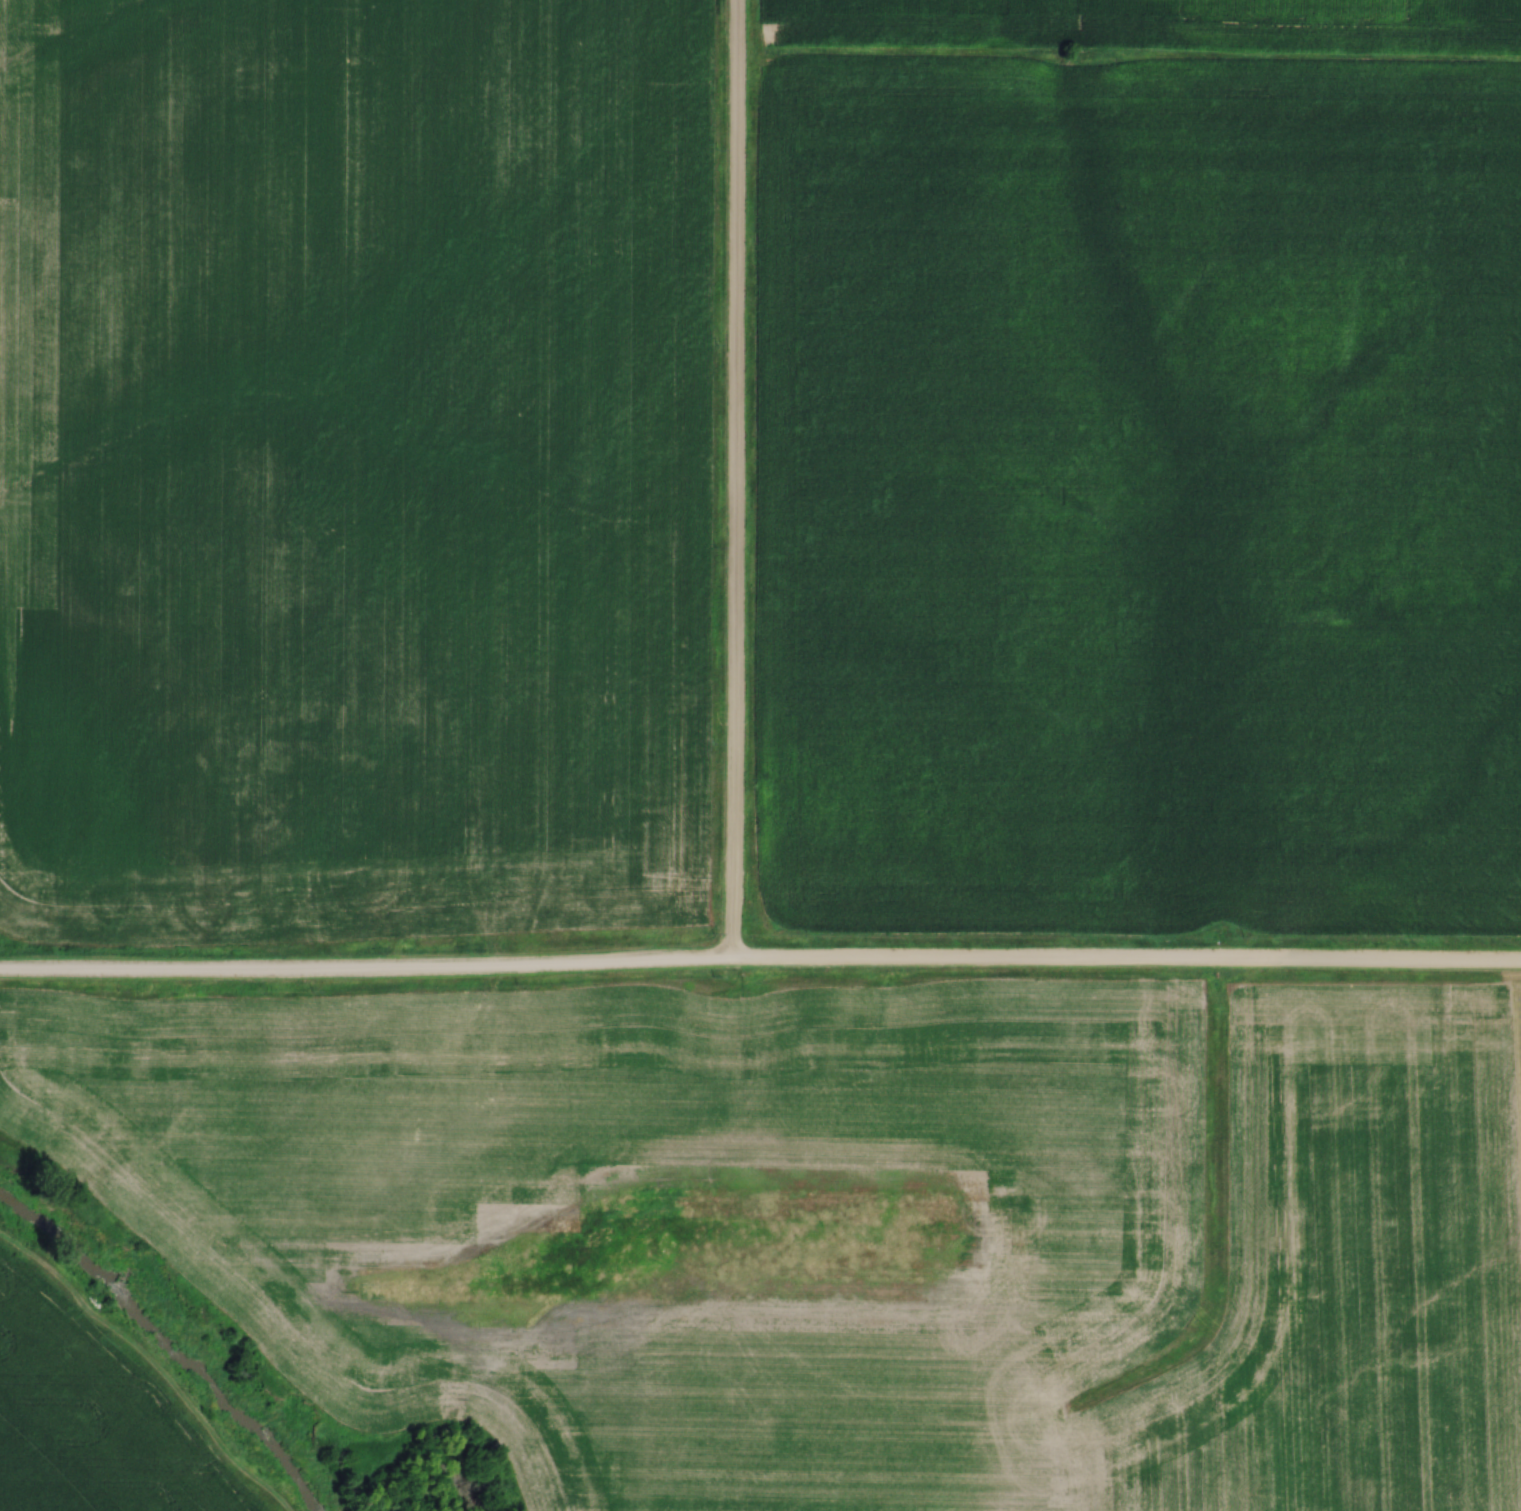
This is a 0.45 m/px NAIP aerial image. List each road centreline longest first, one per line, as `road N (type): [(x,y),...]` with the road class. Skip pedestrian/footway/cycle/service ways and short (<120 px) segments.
road 1 (residential): [(0,964),(736,957),(1520,966)]
road 2 (residential): [(736,957),(738,0)]

